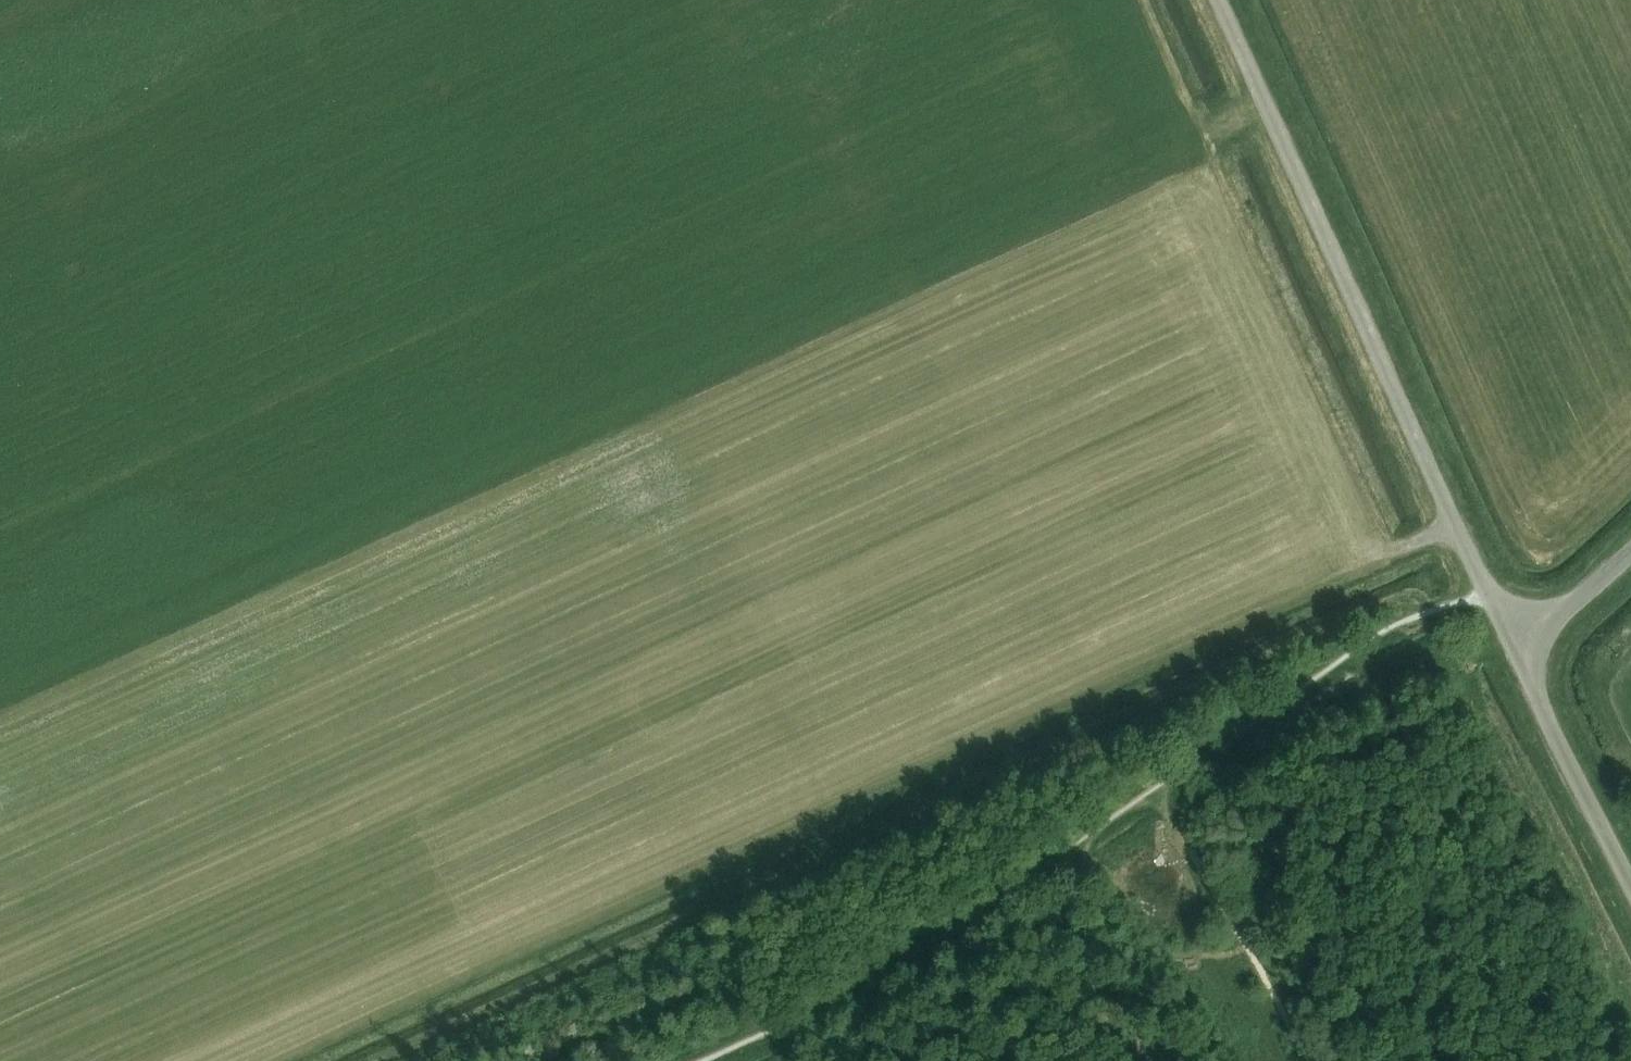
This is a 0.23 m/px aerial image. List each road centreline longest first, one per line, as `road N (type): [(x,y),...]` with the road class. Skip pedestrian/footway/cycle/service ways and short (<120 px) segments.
road 1 (unclassified): [(1517,654),(1214,0)]
road 2 (unclassified): [(1630,882),(1517,654)]
road 3 (unclassified): [(1517,654),(1630,552)]

